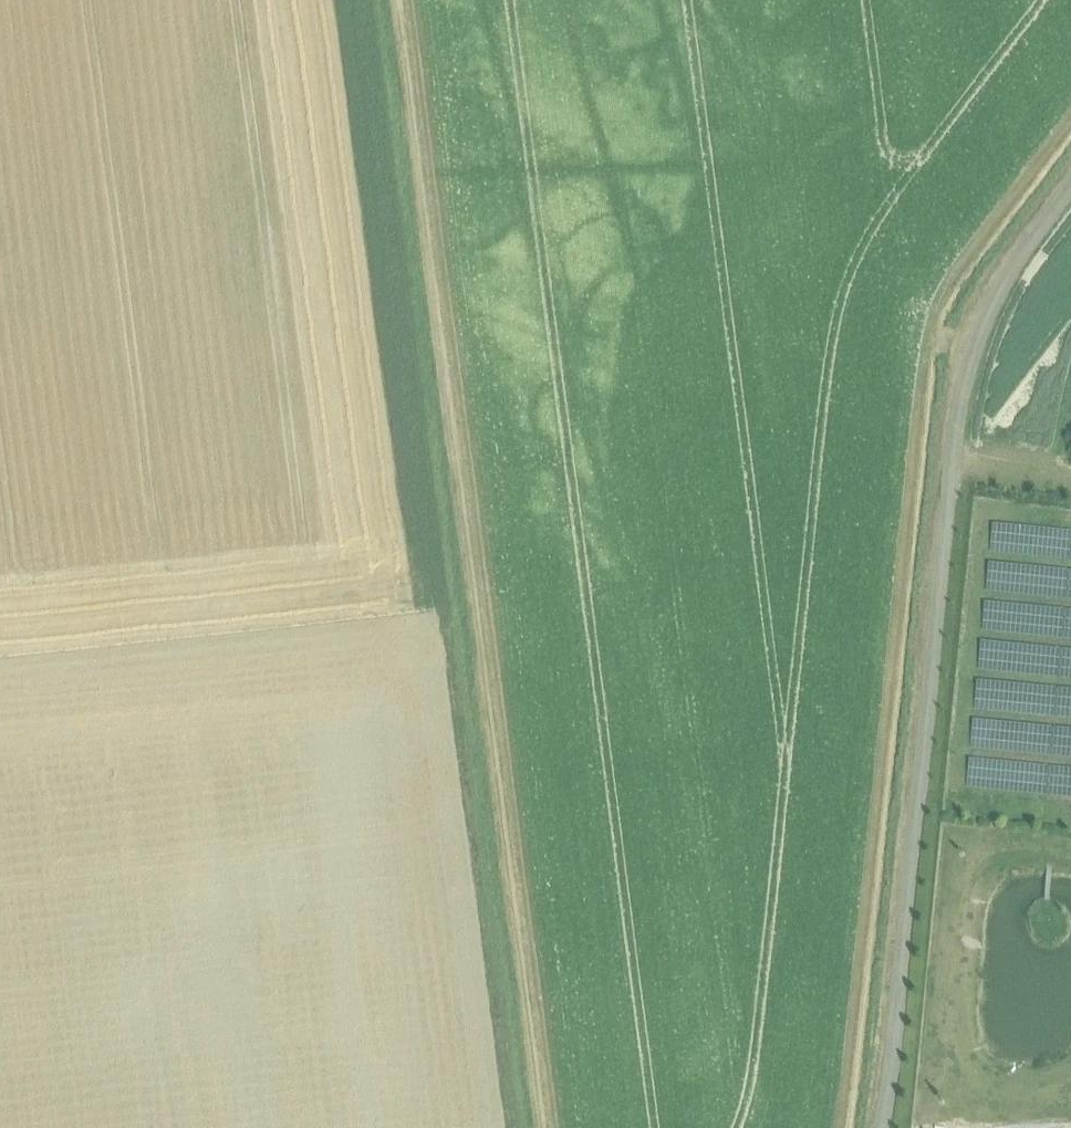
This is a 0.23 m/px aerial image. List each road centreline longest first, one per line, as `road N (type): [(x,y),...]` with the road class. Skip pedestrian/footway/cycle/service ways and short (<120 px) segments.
road 1 (unclassified): [(888,1127),(971,386),(1025,260),(1070,200)]

